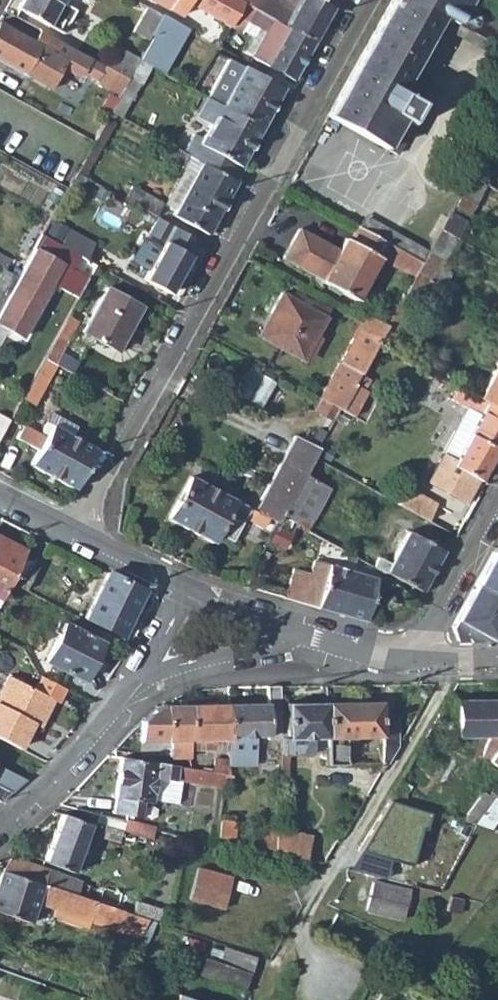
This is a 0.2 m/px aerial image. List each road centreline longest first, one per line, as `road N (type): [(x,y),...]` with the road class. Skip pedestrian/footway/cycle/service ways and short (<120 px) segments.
road 1 (residential): [(372,0),(71,529)]
road 2 (residential): [(0,822),(139,683)]
road 3 (residential): [(139,683),(173,667),(305,639)]
road 4 (residential): [(422,657),(429,627),(497,503)]
road 5 (residential): [(188,587),(71,529)]
road 6 (residential): [(188,587),(305,639)]

